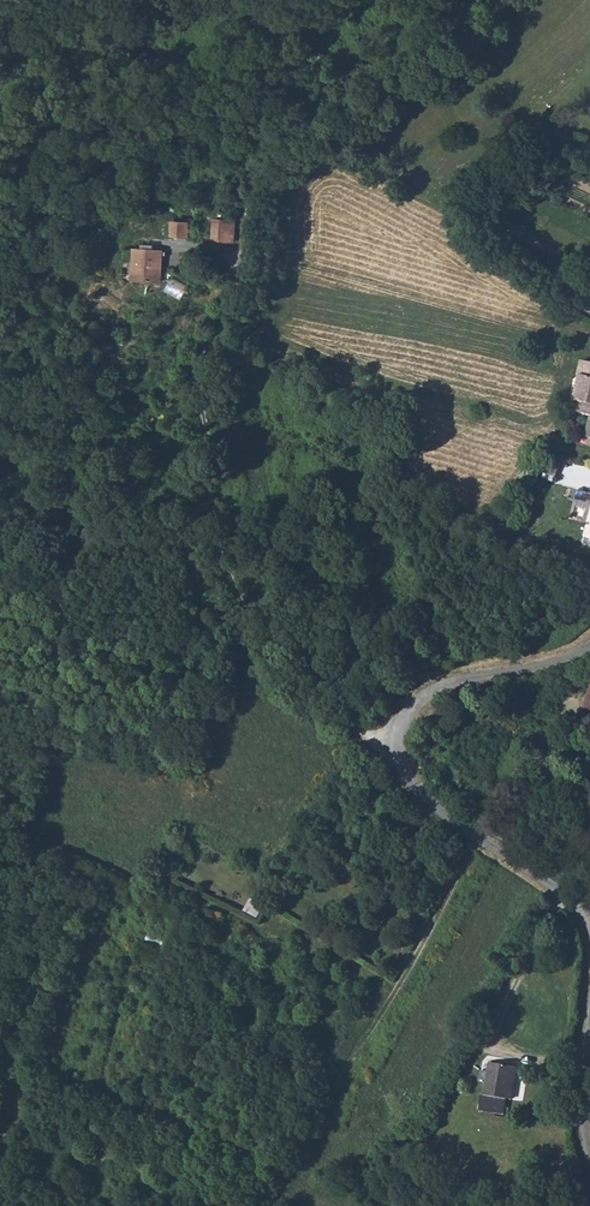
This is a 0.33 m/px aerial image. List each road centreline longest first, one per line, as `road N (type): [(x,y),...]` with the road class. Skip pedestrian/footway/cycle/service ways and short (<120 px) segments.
road 1 (track): [(396,750),(368,733),(256,618),(219,549),(197,379),(239,260)]
road 2 (unclassified): [(589,930),(567,901),(421,798),(401,772),(396,750),(398,728),(419,697),(562,663),(589,647)]
road 3 (unclassified): [(589,1151),(582,1074),(589,1021)]

